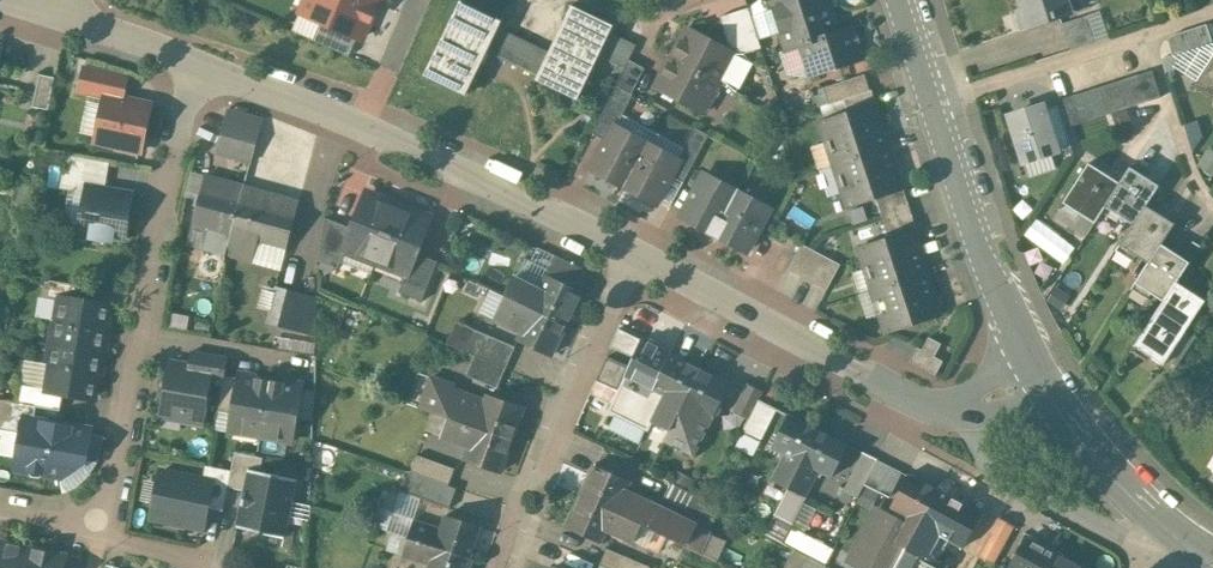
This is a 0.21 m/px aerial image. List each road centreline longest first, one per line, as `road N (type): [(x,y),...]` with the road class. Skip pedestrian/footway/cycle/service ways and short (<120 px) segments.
road 1 (residential): [(192,63),(365,126),(636,254)]
road 2 (residential): [(192,63),(99,532)]
road 3 (residential): [(636,254),(909,399),(971,406)]
road 4 (residential): [(636,254),(540,463),(505,567)]
road 5 (residential): [(933,102),(1212,15)]
road 6 (tertiary): [(933,102),(989,270),(1040,372)]
road 7 (tertiary): [(1040,372),(1089,445),(1164,522)]
road 8 (residential): [(63,11),(192,63)]

